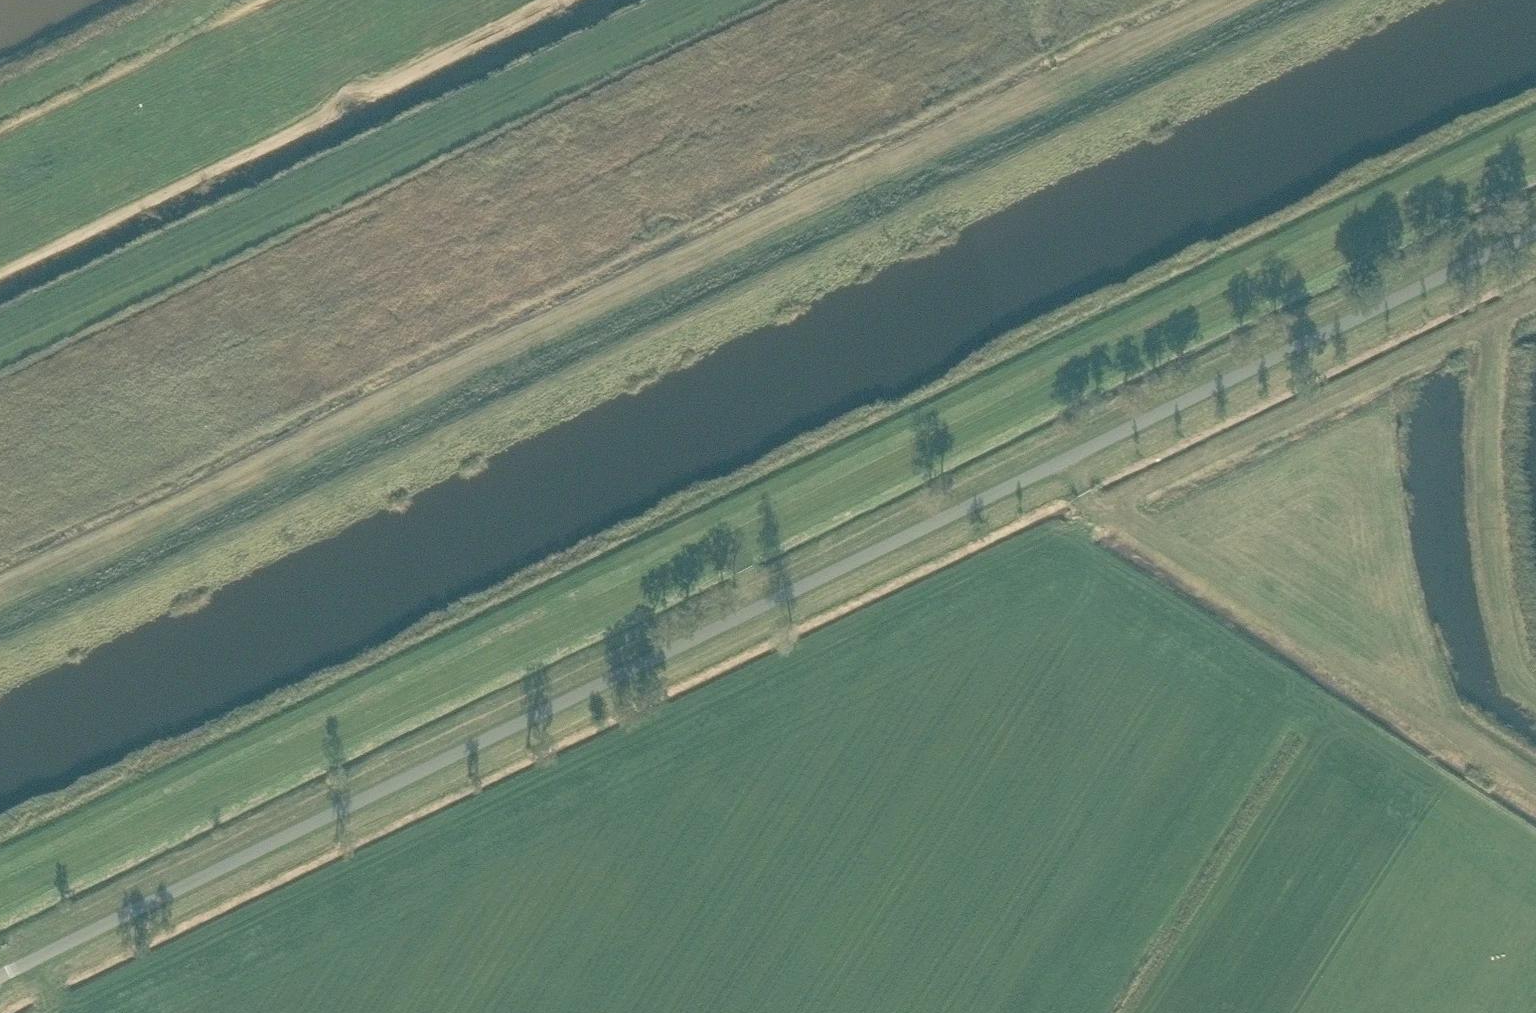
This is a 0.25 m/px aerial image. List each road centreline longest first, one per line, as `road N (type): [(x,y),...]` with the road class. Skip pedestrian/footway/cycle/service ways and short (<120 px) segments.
road 1 (unclassified): [(0,977),(1535,233)]
road 2 (track): [(0,340),(710,0)]
road 3 (track): [(1535,794),(1045,473)]

